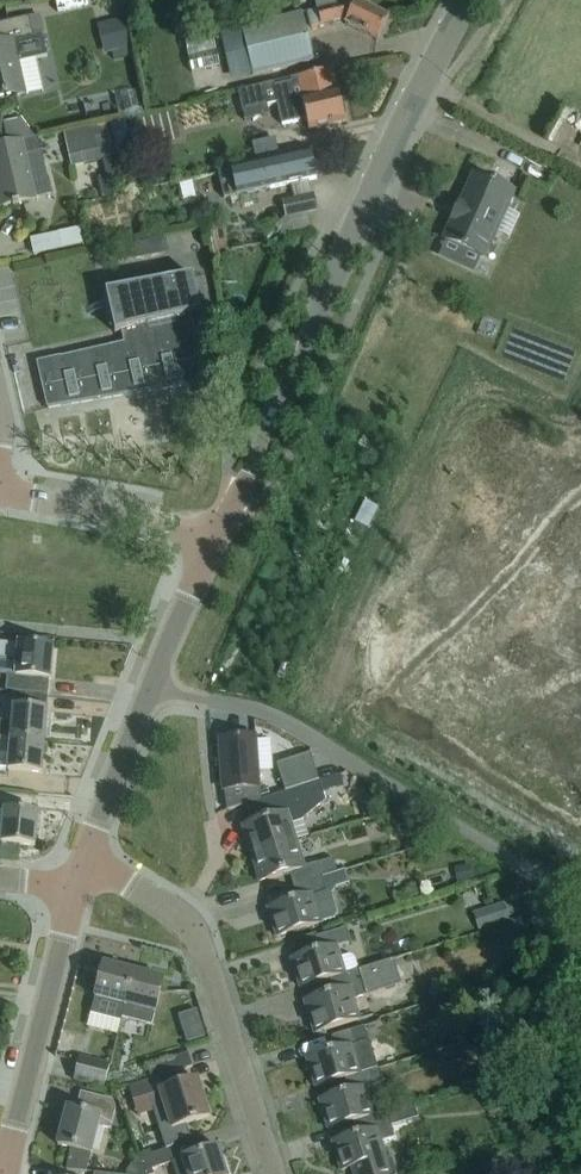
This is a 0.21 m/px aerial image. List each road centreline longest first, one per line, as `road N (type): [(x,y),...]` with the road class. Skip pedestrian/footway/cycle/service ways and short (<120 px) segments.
road 1 (tertiary): [(216,540),(420,86)]
road 2 (unclassified): [(580,899),(270,713),(154,685)]
road 3 (residential): [(274,1173),(203,947),(171,909),(83,861)]
road 4 (tertiary): [(4,1167),(75,888)]
road 5 (residential): [(0,491),(151,517),(216,540)]
road 6 (tertiary): [(83,861),(154,685)]
road 7 (unclassified): [(580,170),(420,86)]
road 8 (tertiary): [(154,685),(216,540)]

